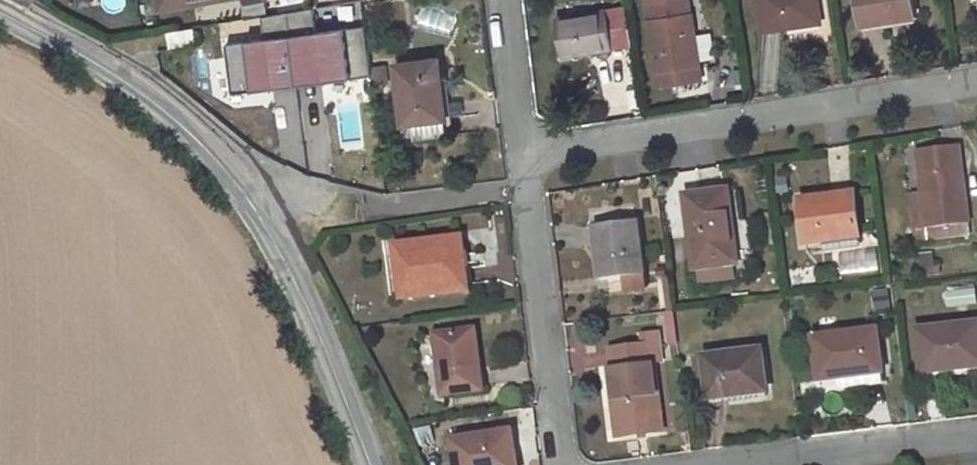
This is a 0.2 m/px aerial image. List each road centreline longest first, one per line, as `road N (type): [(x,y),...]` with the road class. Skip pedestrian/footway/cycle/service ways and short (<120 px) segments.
road 1 (unclassified): [(368,464),(301,292),(255,202),(192,133),(128,83),(0,8)]
road 2 (residential): [(520,152),(976,79)]
road 3 (residential): [(558,464),(520,152)]
road 4 (residential): [(723,464),(976,434)]
road 5 (residential): [(520,152),(501,0)]

